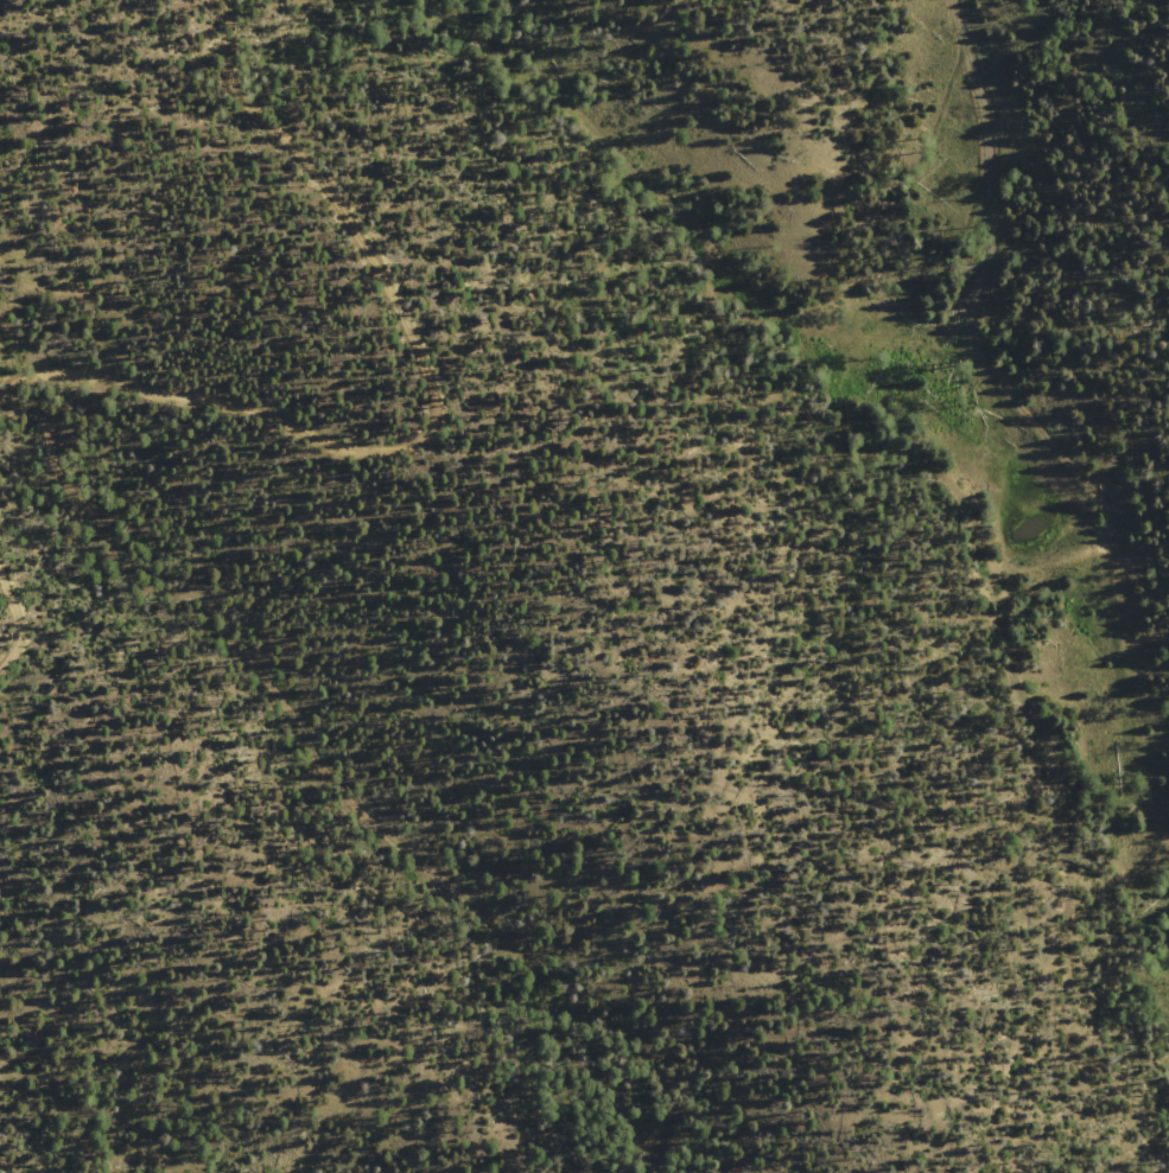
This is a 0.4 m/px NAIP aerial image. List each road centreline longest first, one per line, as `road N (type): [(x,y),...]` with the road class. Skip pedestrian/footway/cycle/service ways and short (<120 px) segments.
road 1 (track): [(58,0),(126,97),(215,141),(366,191),(472,312),(504,470),(491,501),(428,508),(139,362),(76,388),(70,639),(0,716)]
road 2 (track): [(215,141),(246,90),(222,0)]

